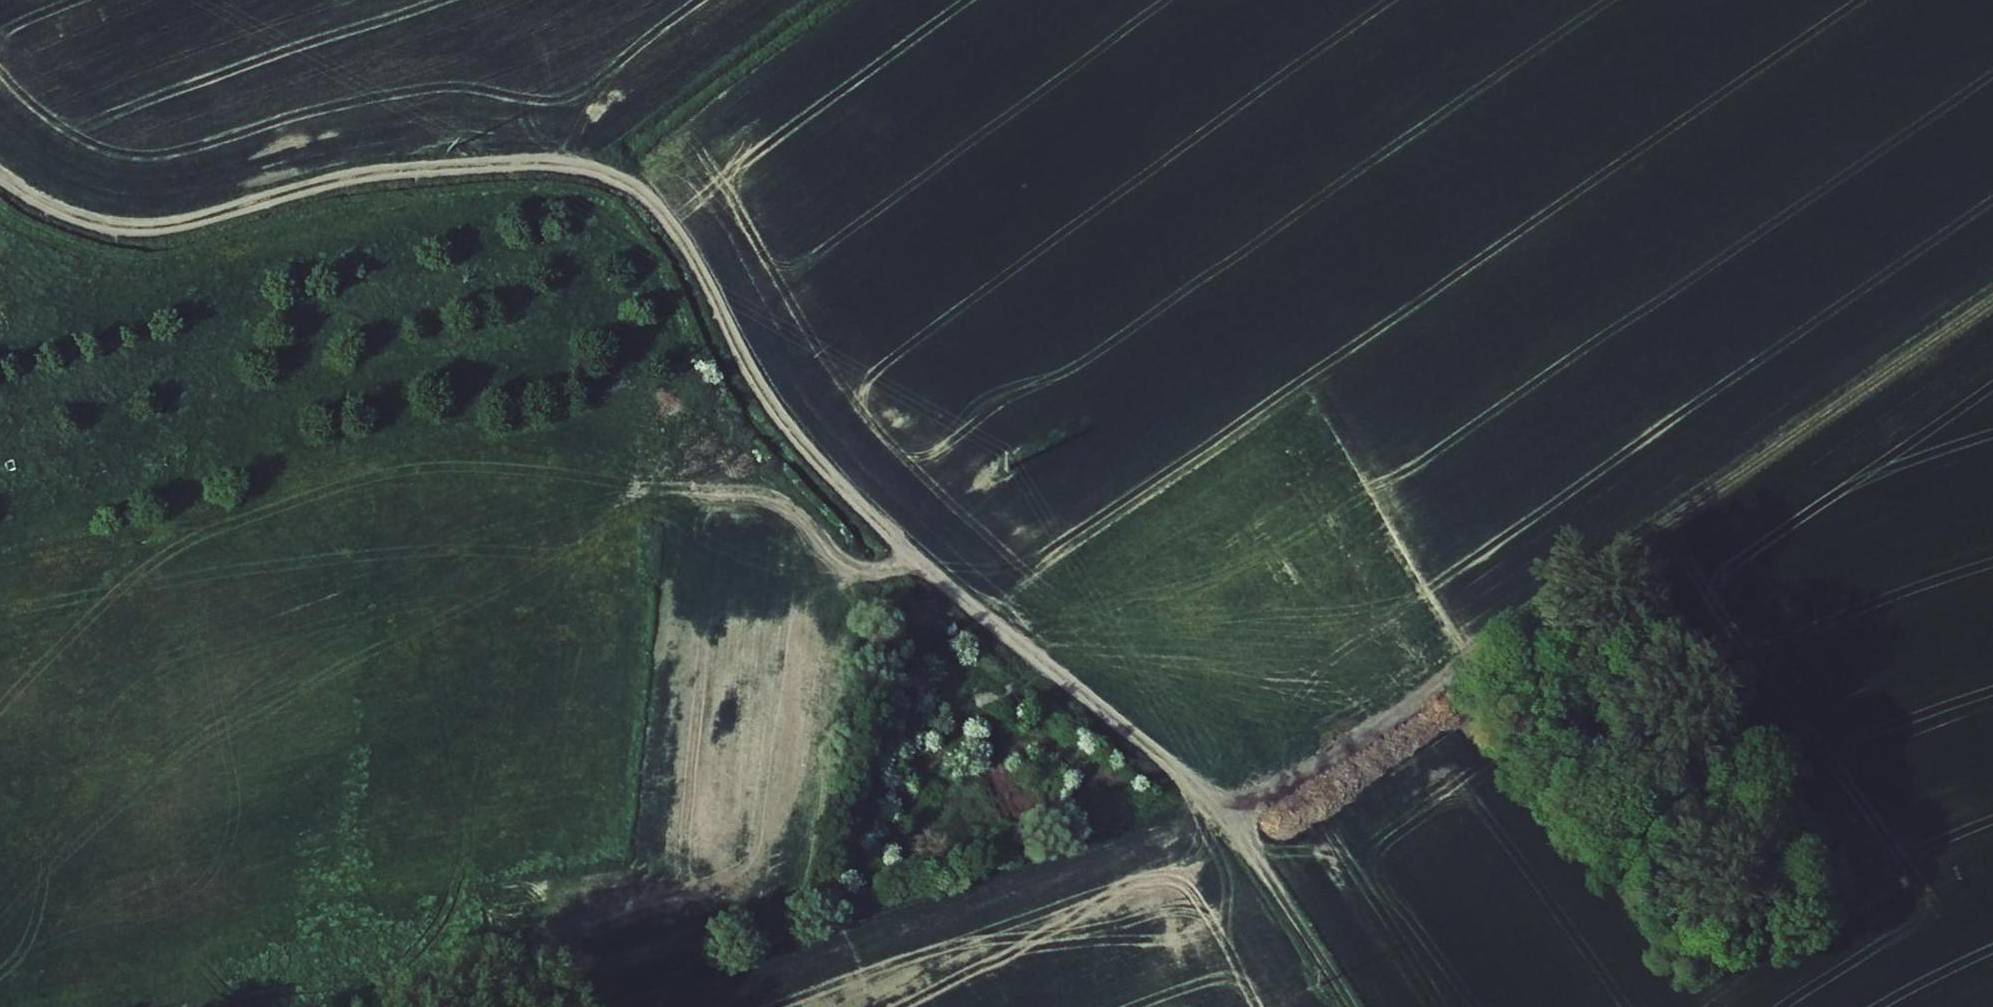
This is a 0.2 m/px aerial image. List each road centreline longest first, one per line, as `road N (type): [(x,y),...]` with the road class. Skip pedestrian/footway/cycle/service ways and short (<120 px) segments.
road 1 (track): [(0,170),(63,213),(138,235),(315,185),(561,159),(629,183),(674,222),(769,404),(923,571),(1226,813)]
road 2 (track): [(1992,300),(1416,703),(1226,813)]
road 3 (track): [(1349,1006),(1226,813)]

